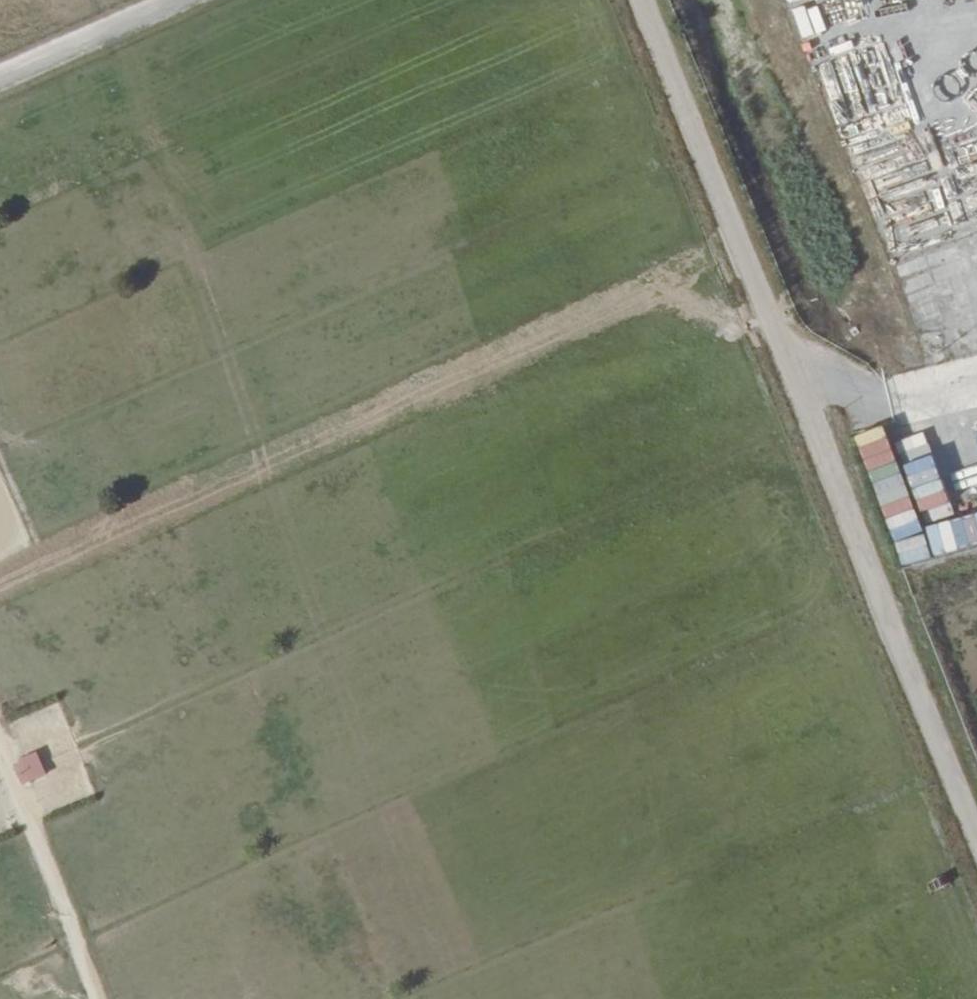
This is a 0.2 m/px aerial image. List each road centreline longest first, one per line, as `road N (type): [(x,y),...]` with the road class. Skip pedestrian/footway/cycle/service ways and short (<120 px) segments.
road 1 (unclassified): [(635,0),(976,841)]
road 2 (track): [(0,757),(94,998)]
road 3 (track): [(0,80),(174,0)]

